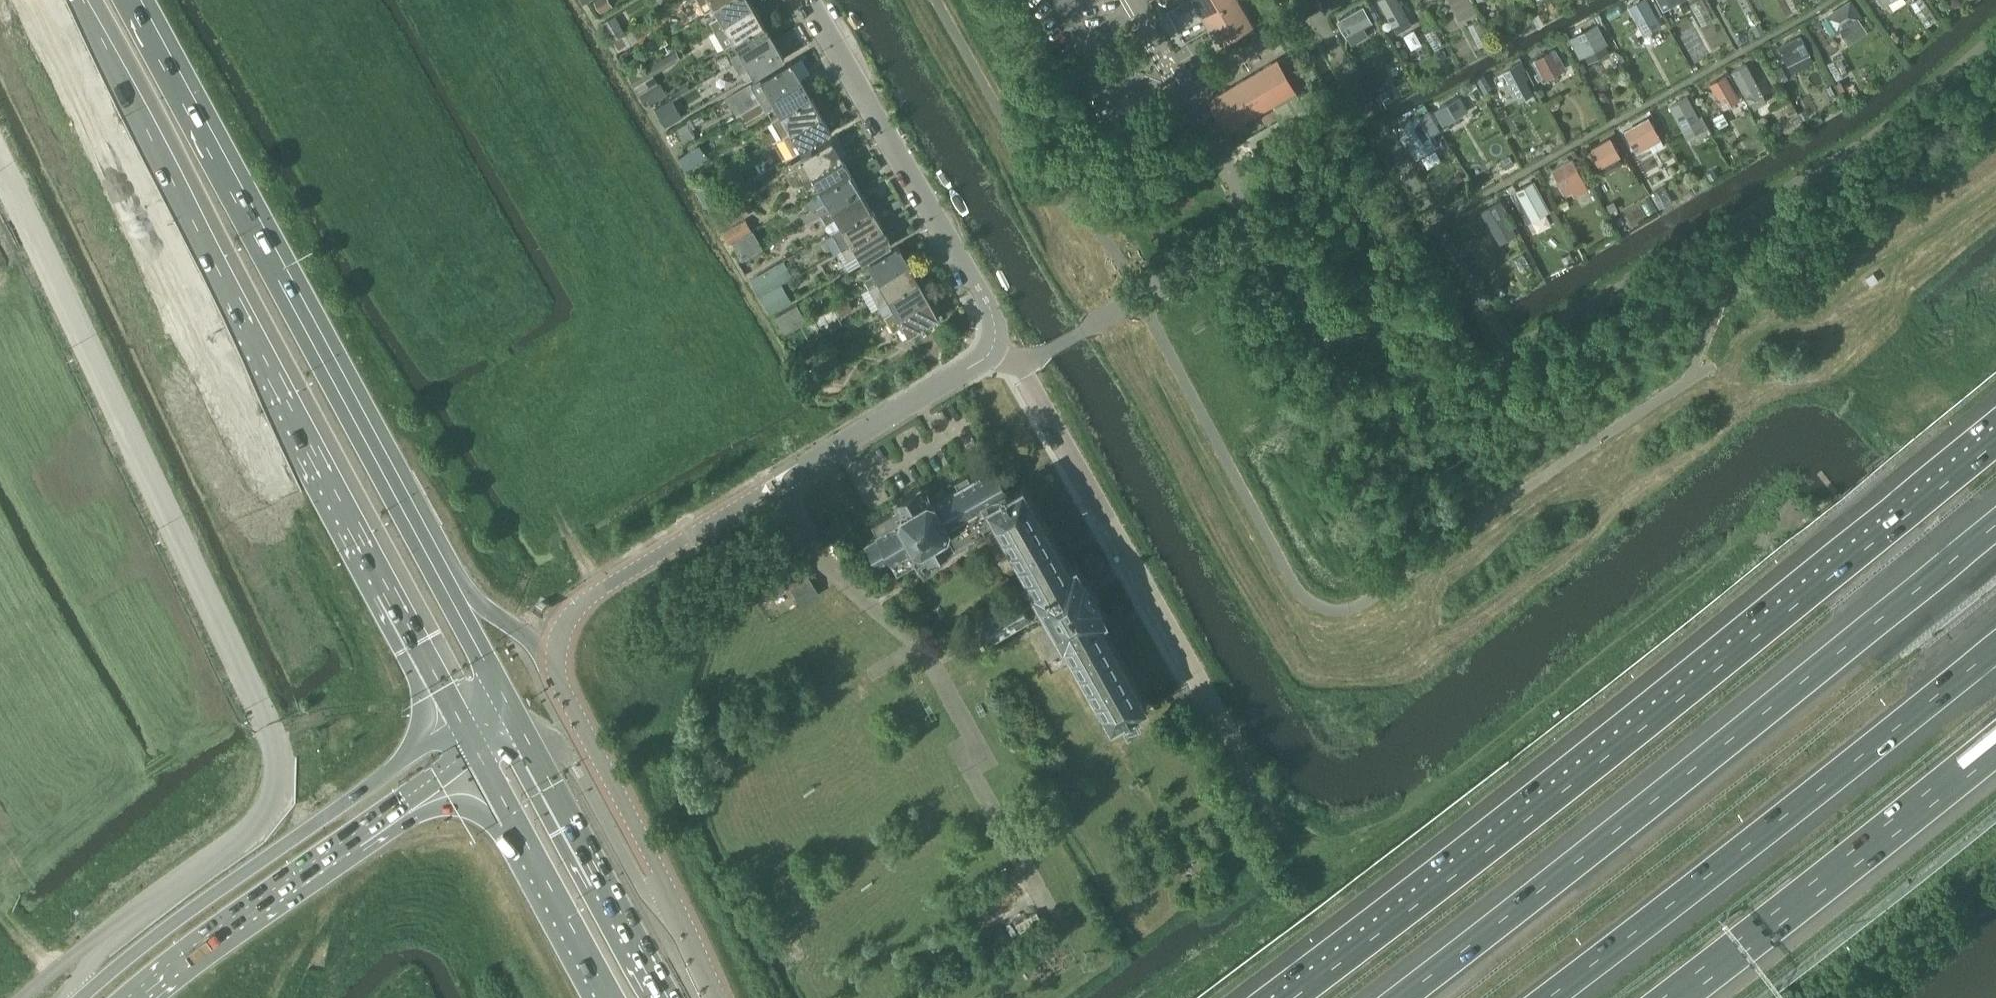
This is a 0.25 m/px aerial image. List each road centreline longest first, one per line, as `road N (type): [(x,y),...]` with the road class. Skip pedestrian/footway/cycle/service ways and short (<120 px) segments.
road 1 (residential): [(720,997),(561,682),(560,634),(608,585),(992,351)]
road 2 (motorway): [(1995,426),(1597,754),(1279,997)]
road 3 (secondary): [(516,718),(129,0)]
road 4 (motorway): [(1995,524),(1400,997)]
road 5 (motorway): [(1546,997),(1995,648)]
road 6 (secondary): [(236,309),(464,726)]
road 7 (primary): [(464,726),(185,914),(82,997)]
road 8 (primary): [(147,997),(478,752)]
road 9 (motorway): [(1670,997),(1995,745)]
road 10 (residential): [(992,351),(995,315),(812,0)]
road 11 (residential): [(1206,696),(1018,366)]
road 12 (secondary): [(54,0),(236,309)]
road 13 (secondary): [(84,0),(236,309)]
road 14 (primary): [(669,997),(516,718)]
road 15 (primary): [(478,752),(608,997)]
road 16 (track): [(1316,869),(1206,696)]
road 17 (residential): [(1018,366),(1142,297)]

